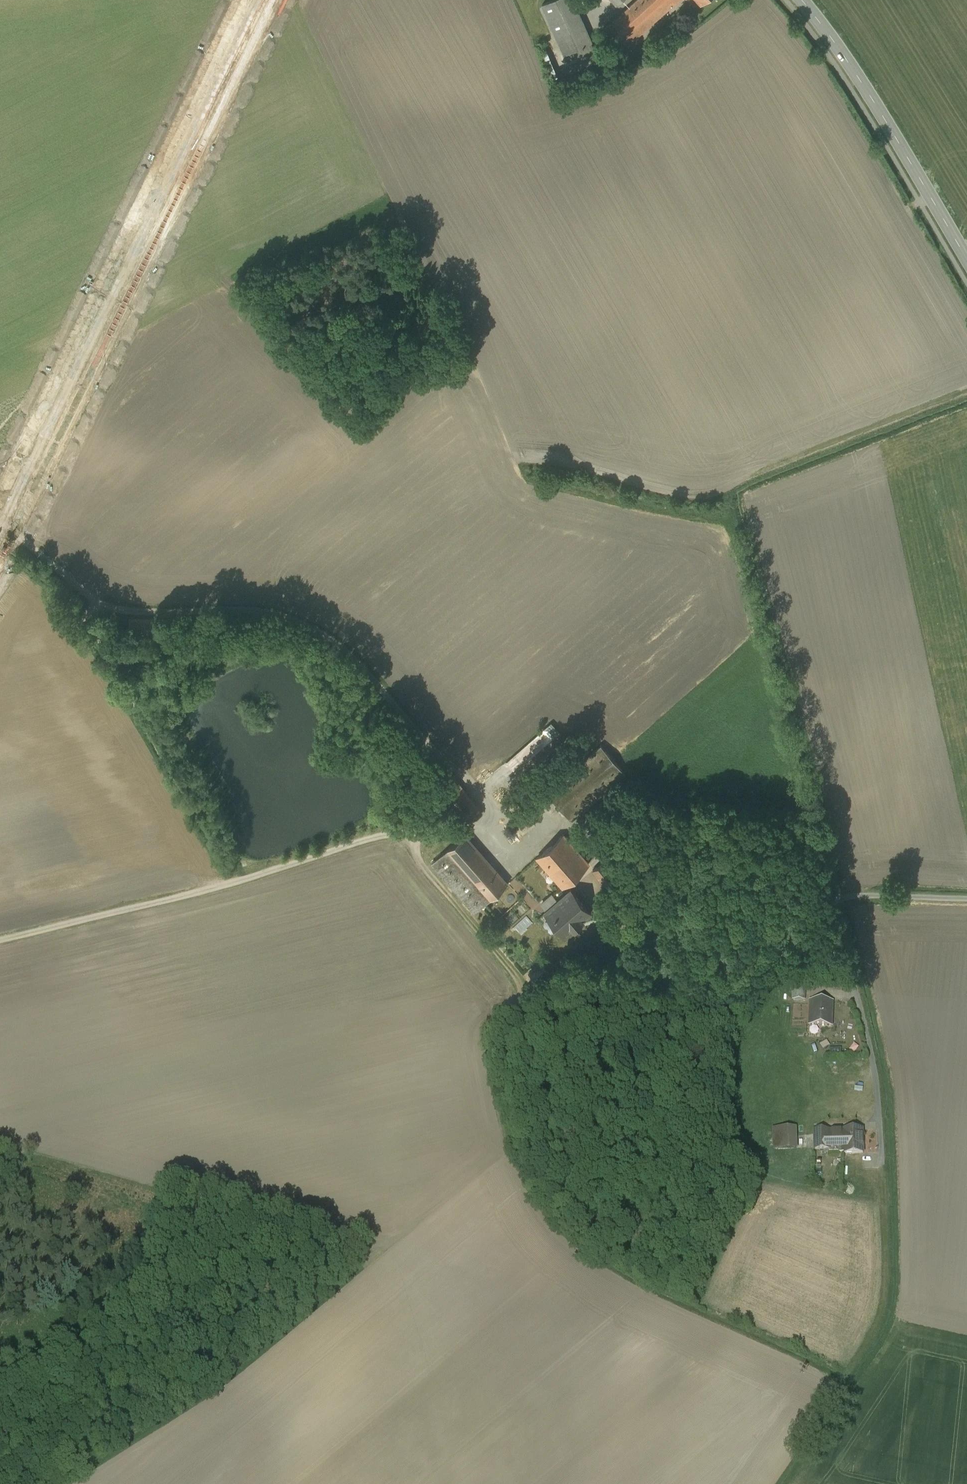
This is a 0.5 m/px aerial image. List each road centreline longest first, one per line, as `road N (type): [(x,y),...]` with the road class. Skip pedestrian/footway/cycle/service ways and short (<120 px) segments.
road 1 (track): [(0,520),(91,597),(128,608),(274,615),(352,652),(498,813)]
road 2 (unclassified): [(966,898),(832,900),(876,1077),(883,1148)]
road 3 (tertiary): [(798,0),(875,104),(966,259)]

